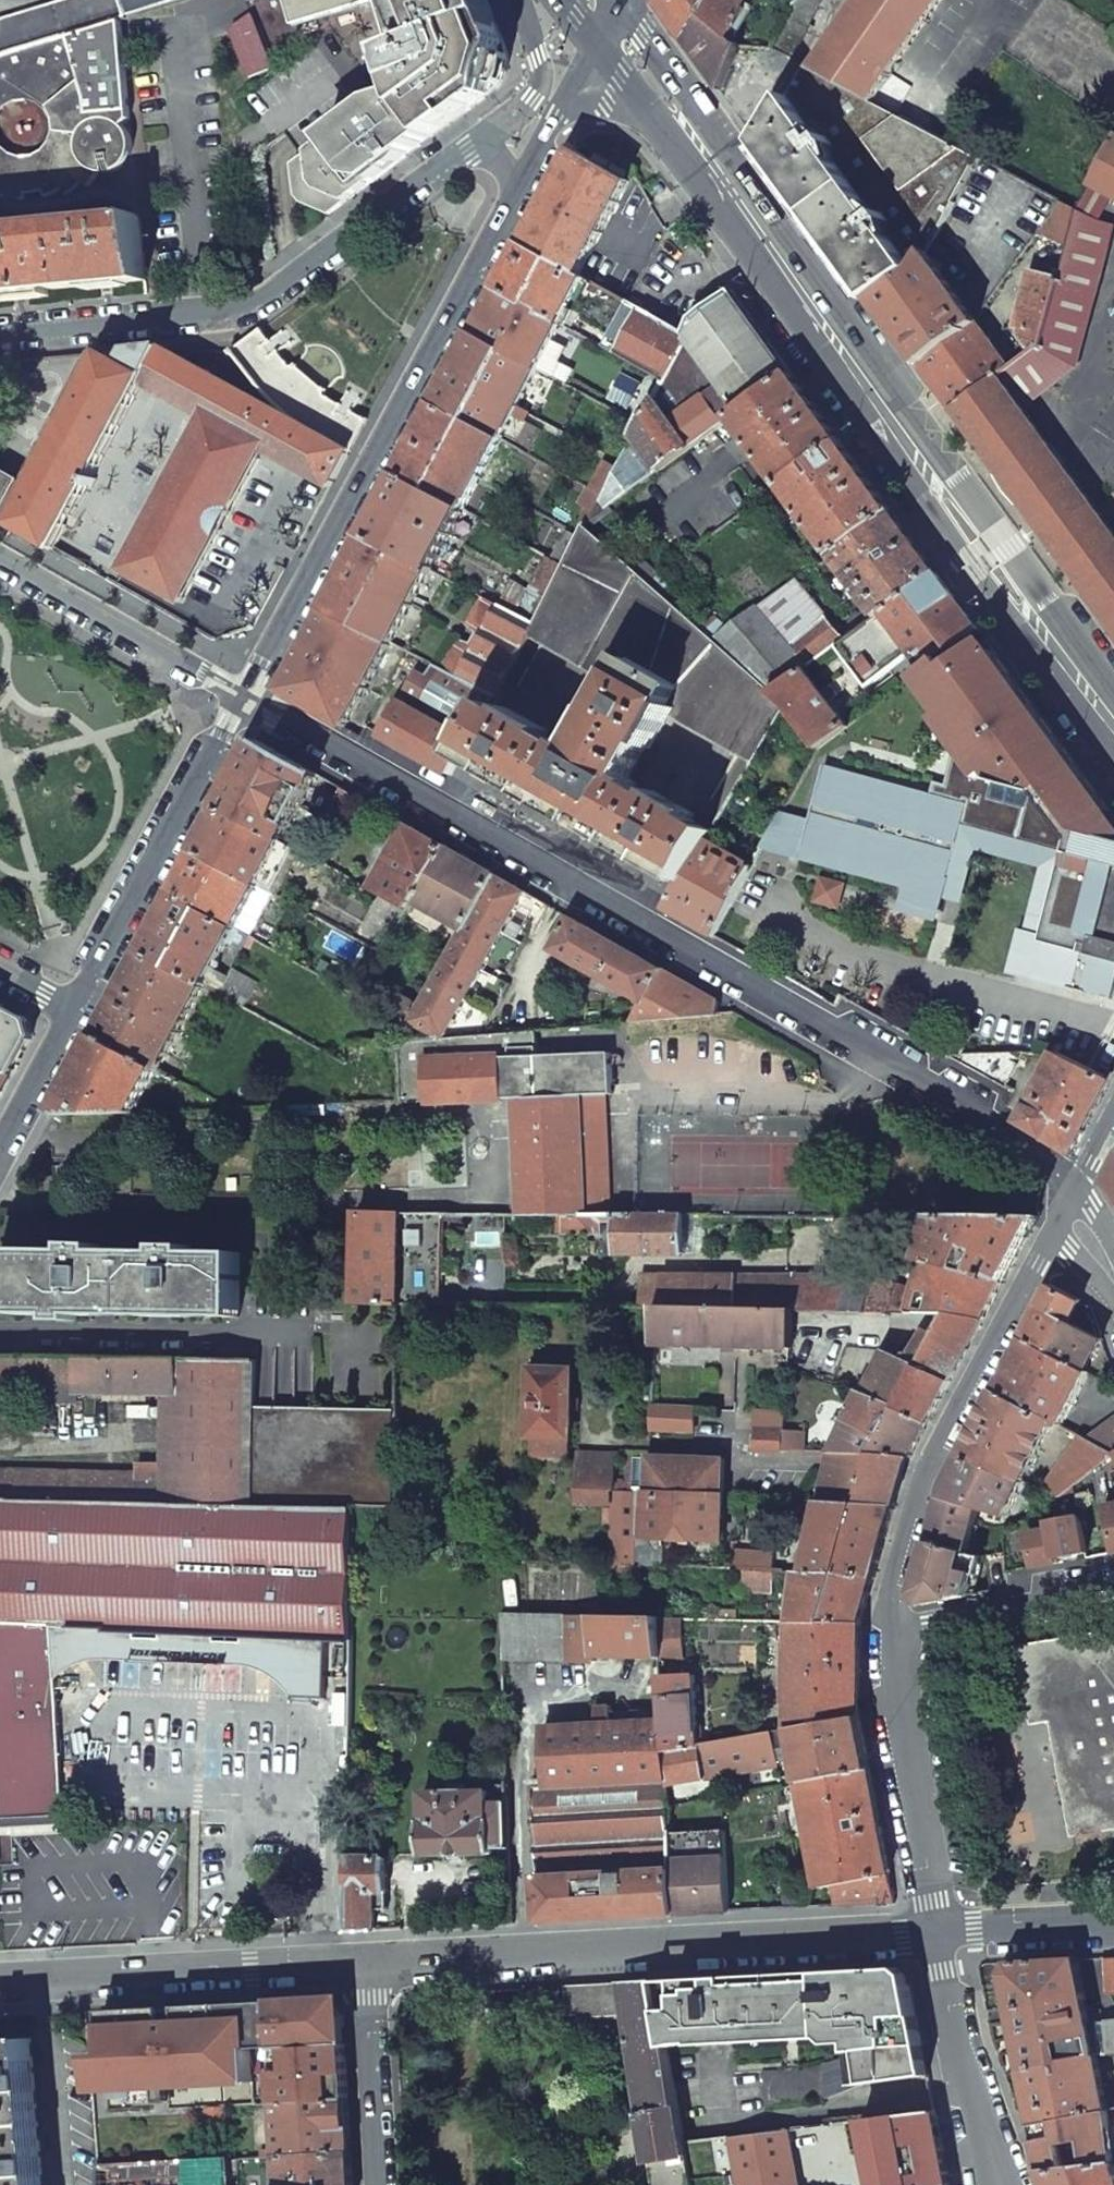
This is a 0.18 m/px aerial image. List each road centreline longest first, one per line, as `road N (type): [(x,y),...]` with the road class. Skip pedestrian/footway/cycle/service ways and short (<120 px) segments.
road 1 (residential): [(244,699),(1077,1183)]
road 2 (tertiary): [(595,41),(933,495),(1113,720)]
road 3 (tertiary): [(1113,694),(614,13)]
road 4 (unclassified): [(244,699),(595,41)]
road 5 (residential): [(528,0),(542,76),(526,109),(446,175),(333,250),(249,302),(0,331)]
road 6 (residential): [(936,1933),(373,1963)]
road 7 (residential): [(1062,1213),(922,1475),(889,1640)]
road 8 (residential): [(373,1963),(0,1985)]
road 9 (unclassified): [(70,1010),(244,699)]
road 10 (residential): [(889,1640),(936,1933)]
road 11 (residential): [(0,558),(244,699)]
road 12 (residential): [(936,1933),(995,2184)]
road 13 (residential): [(1113,1592),(889,1640)]
road 14 (residential): [(373,1963),(385,2184)]
road 15 (residential): [(1113,1920),(936,1933)]
road 16 (unclassified): [(0,1146),(70,1010)]

